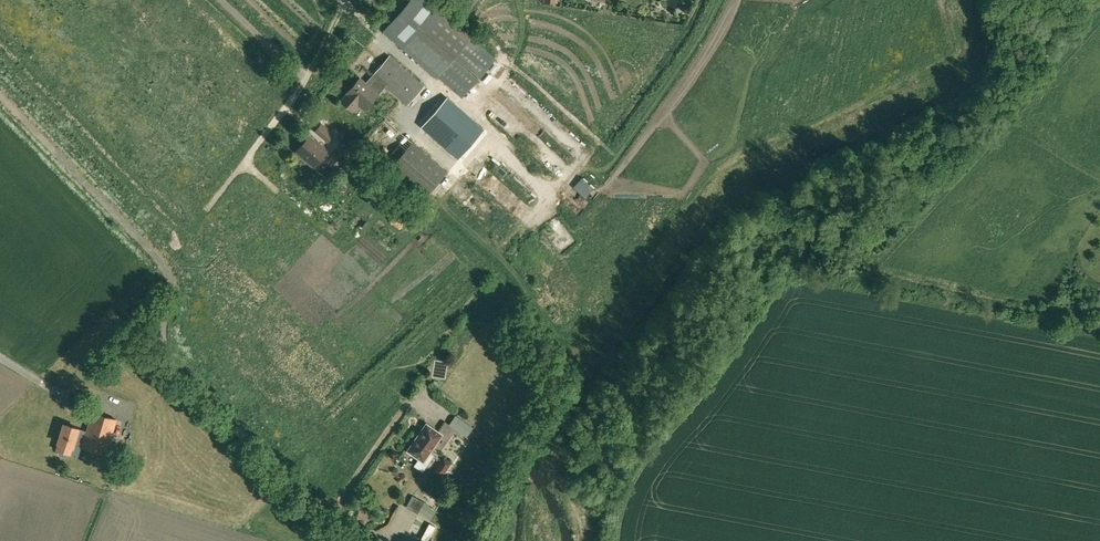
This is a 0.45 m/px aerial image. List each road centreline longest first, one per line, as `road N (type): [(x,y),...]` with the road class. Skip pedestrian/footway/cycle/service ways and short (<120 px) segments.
road 1 (unclassified): [(373,0),(319,84),(294,72),(218,0)]

